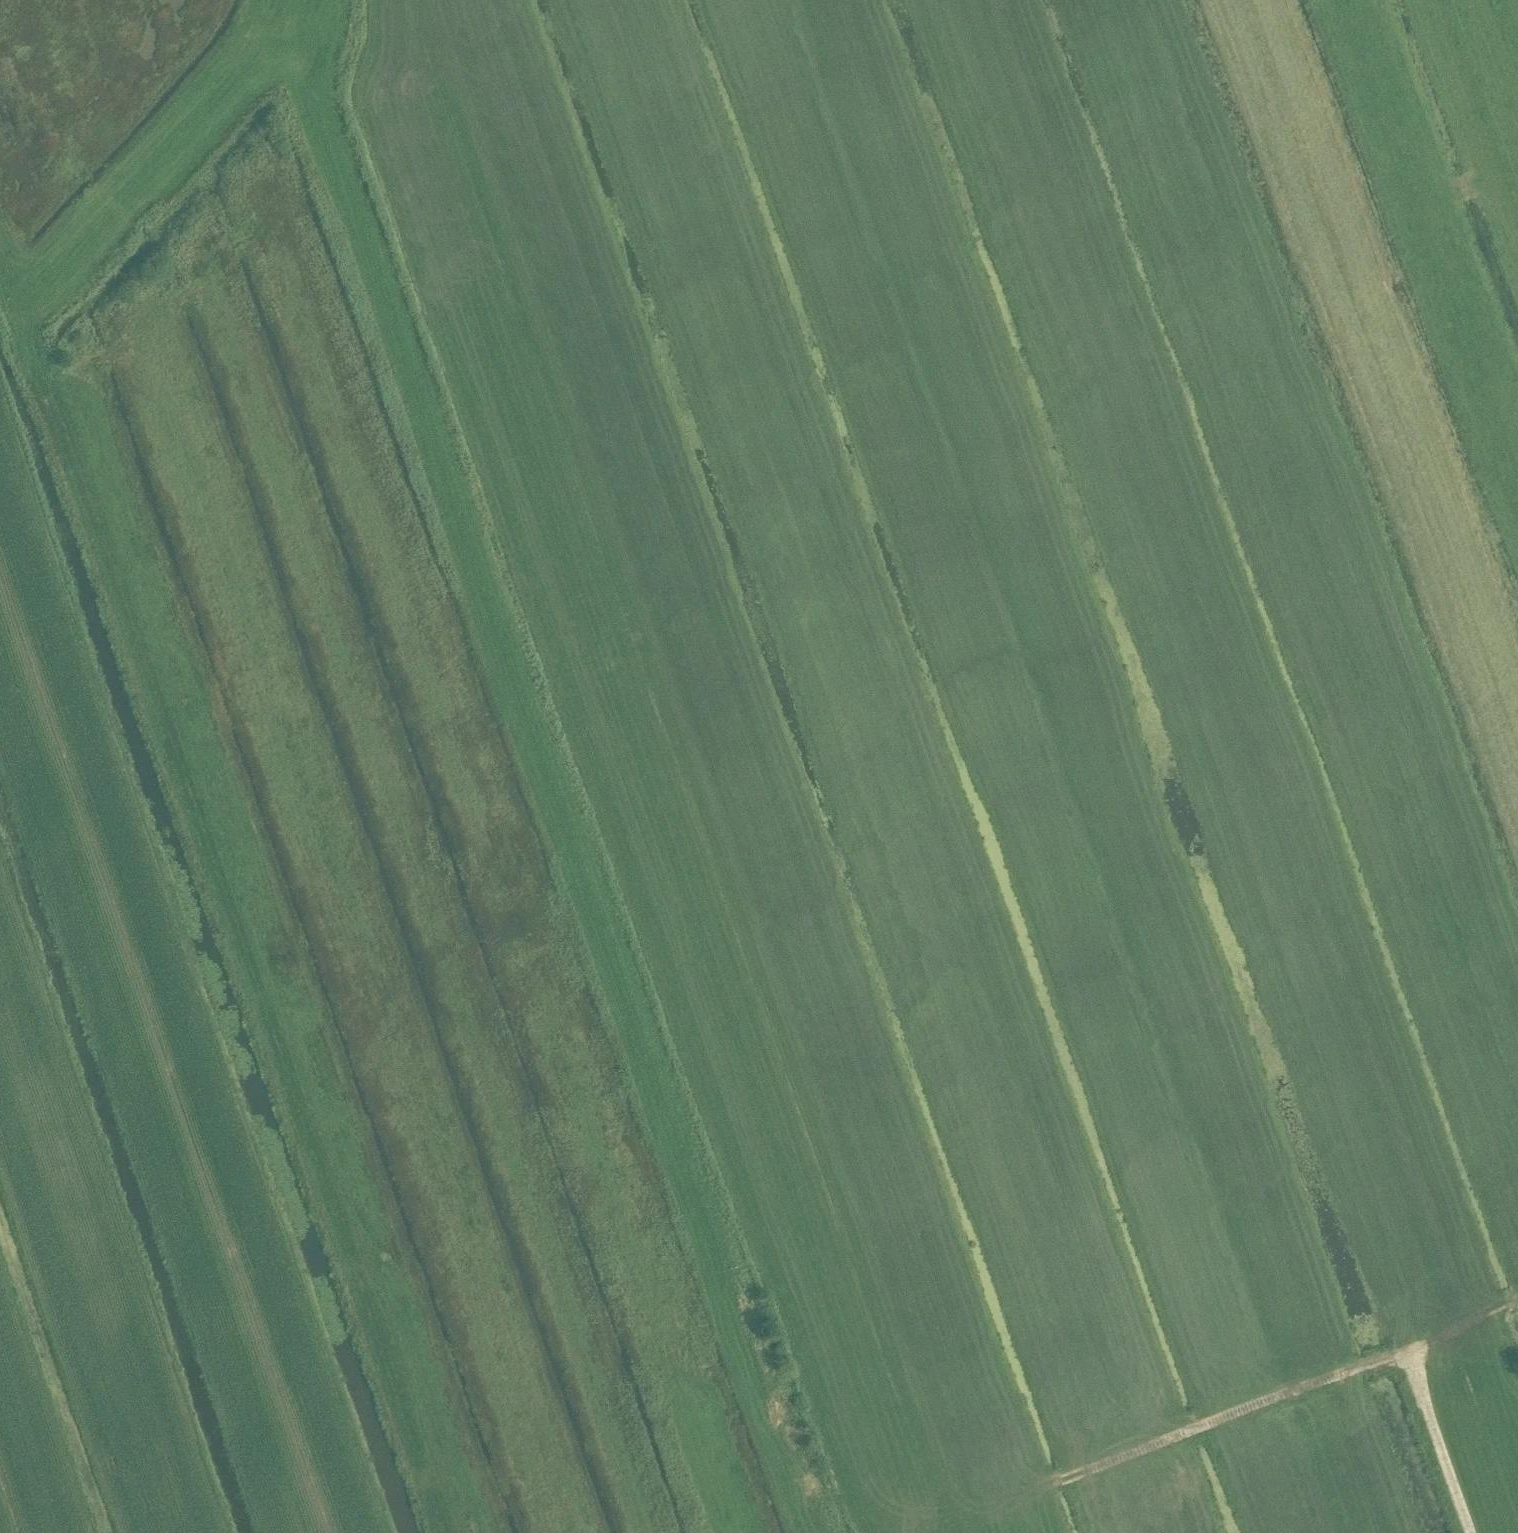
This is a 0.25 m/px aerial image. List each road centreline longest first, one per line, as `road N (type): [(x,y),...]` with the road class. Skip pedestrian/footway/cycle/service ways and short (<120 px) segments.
road 1 (track): [(1471,1532),(1407,1352),(1037,1489)]

